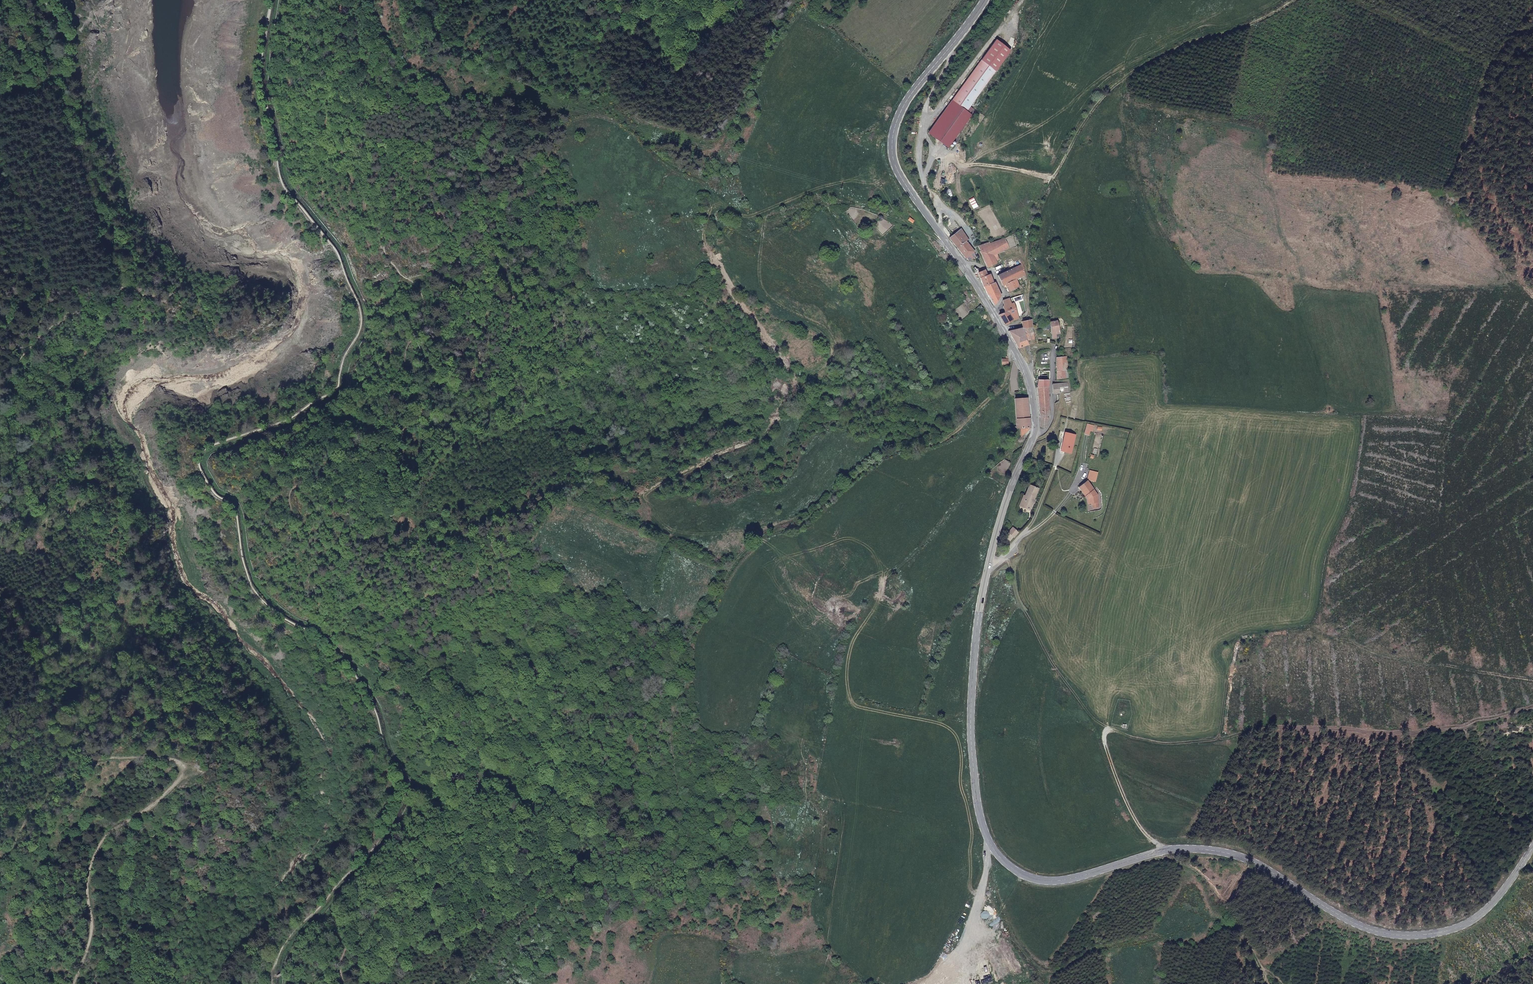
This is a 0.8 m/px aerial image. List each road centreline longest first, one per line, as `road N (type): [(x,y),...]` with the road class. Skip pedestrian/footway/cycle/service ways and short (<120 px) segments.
road 1 (secondary): [(985,0),(908,98),(892,141),(897,170),(1011,344),(1032,396),(1034,434),(1009,490),(977,619),(972,745),(982,826),(995,852),(1035,879),(1059,881),(1179,848),(1239,856),(1350,922),(1404,937),(1463,925),(1502,892),(1532,846)]
road 2 (track): [(1011,344),(1007,384),(958,428),(890,453),(810,516),(753,543),(738,560),(681,674),(674,810),(659,845),(628,879),(535,912),(492,947),(474,983)]
road 3 (track): [(949,247),(827,194),(772,218),(750,221),(722,210),(697,178),(644,151),(609,98),(594,93),(550,105),(535,67),(499,85),(482,107),(459,168),(458,217),(485,247),(497,293),(488,360)]
road 4 (track): [(0,418),(36,340),(121,284),(59,93),(57,20),(43,0)]
road 5 (track): [(1294,0),(1136,69),(1096,106),(1031,228),(1027,314),(1002,331)]
road 6 (track): [(95,756),(171,758),(184,775),(96,855),(89,948),(72,983)]
road 7 (track): [(95,756),(38,674),(0,587)]
road 8 (track): [(1280,983),(1223,883),(1179,848)]
road 9 (track): [(0,865),(42,800),(95,756)]

